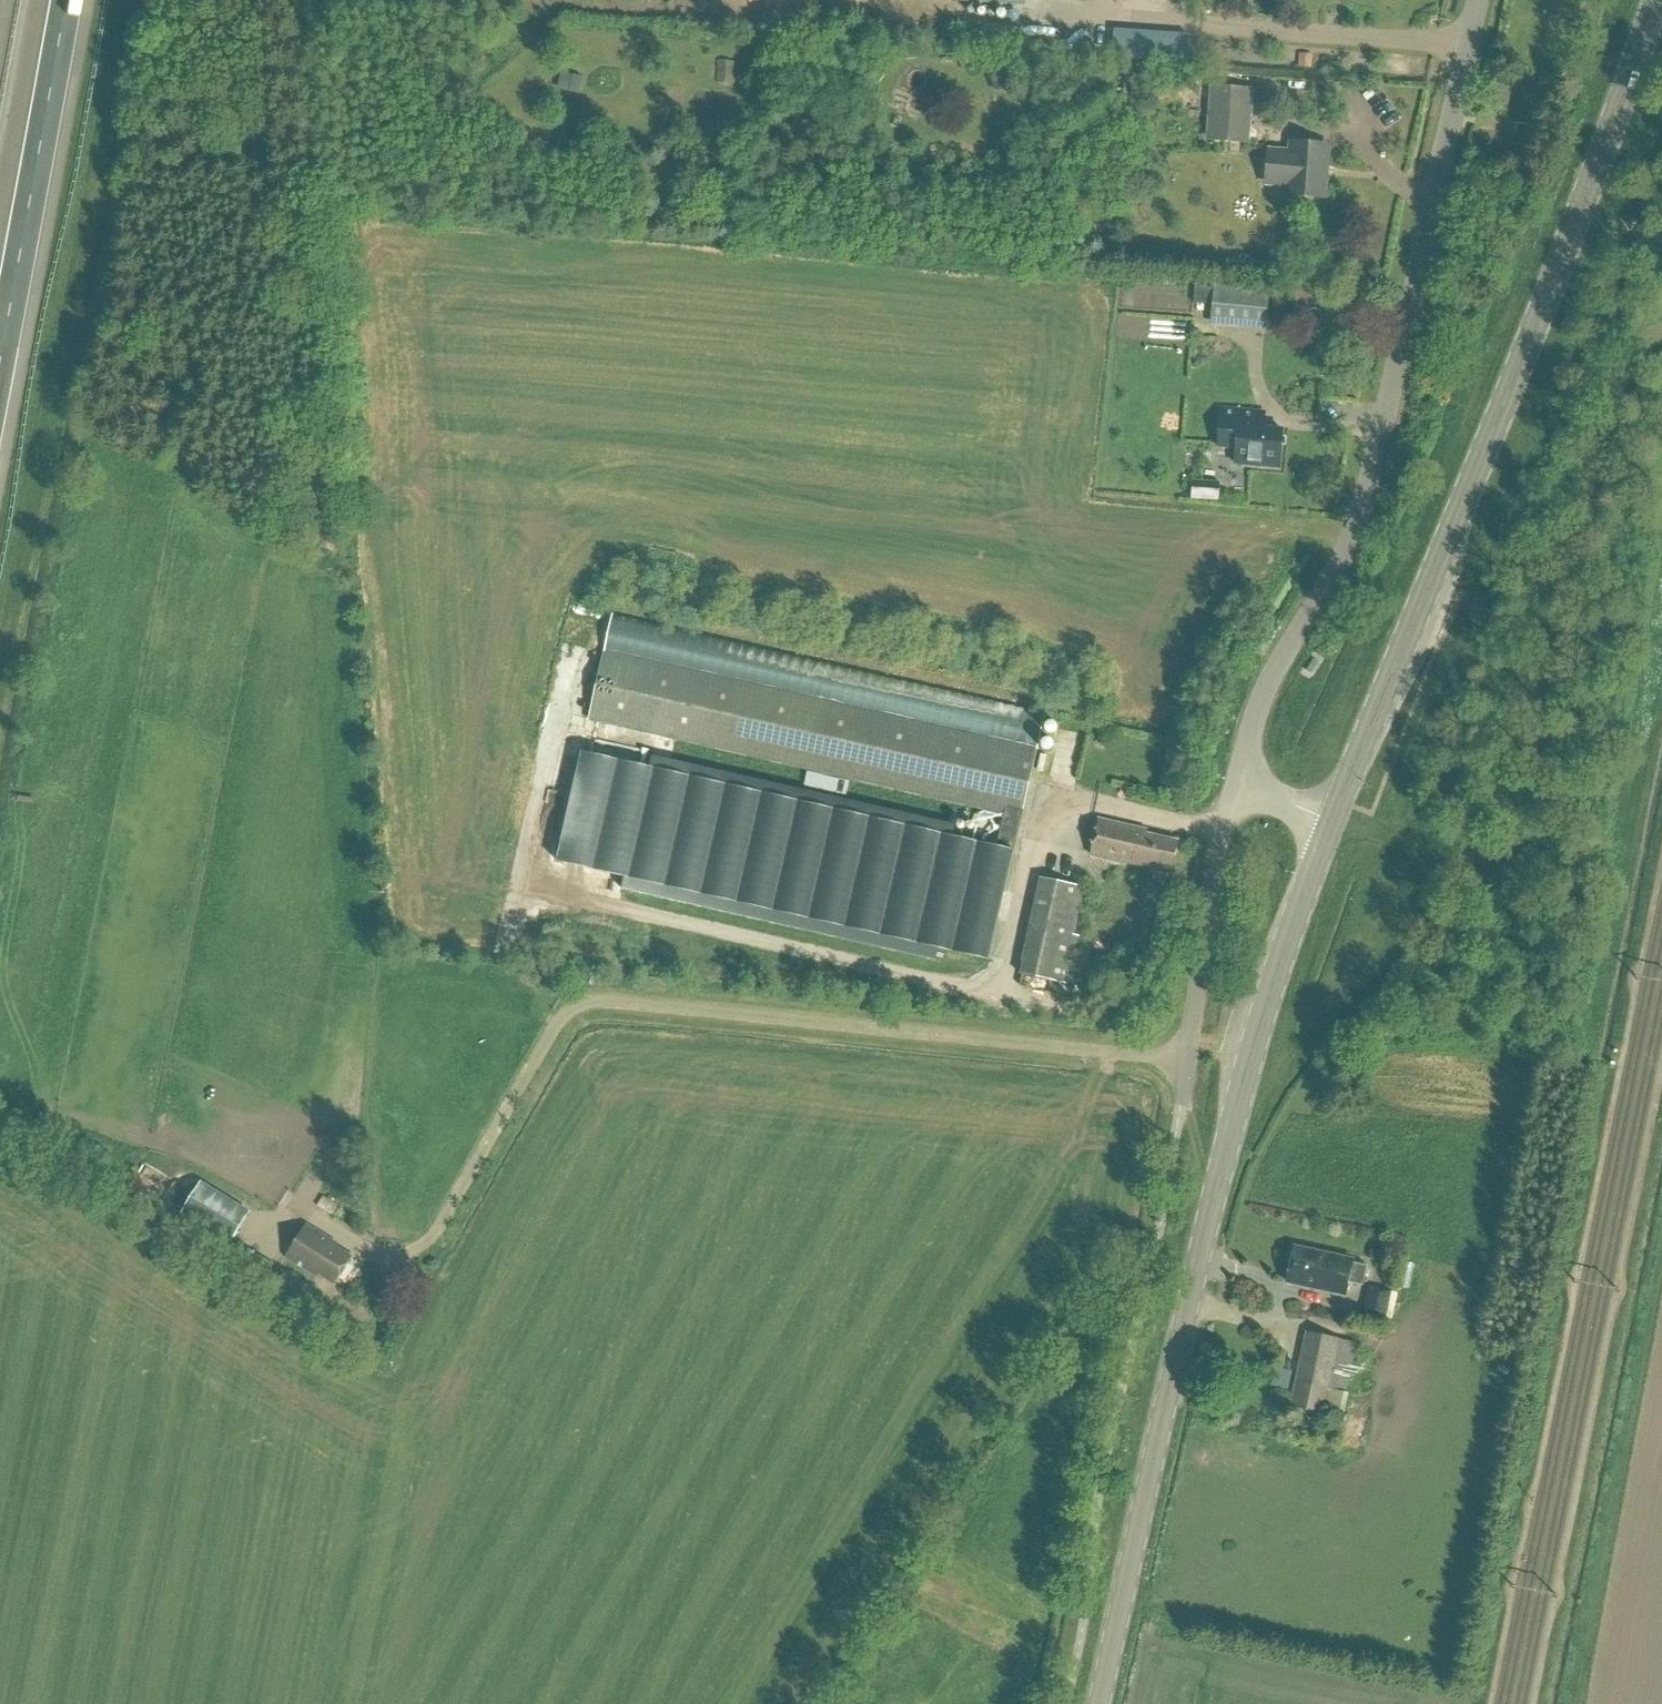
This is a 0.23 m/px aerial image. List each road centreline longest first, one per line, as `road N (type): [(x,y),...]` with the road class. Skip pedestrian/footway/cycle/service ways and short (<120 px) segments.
road 1 (secondary): [(1100,1703),(1235,1117),(1292,922),(1333,822)]
road 2 (secondary): [(1333,822),(1658,0)]
road 3 (unclassified): [(1228,797),(1265,693),(1326,585),(1377,455),(1478,0)]
road 4 (track): [(1333,822),(1456,859),(1487,859),(1512,848),(1533,818),(1557,593),(1631,361),(1661,333)]
road 5 (motorway): [(0,356),(67,0)]
road 6 (unclassified): [(1181,1103),(1228,797)]

